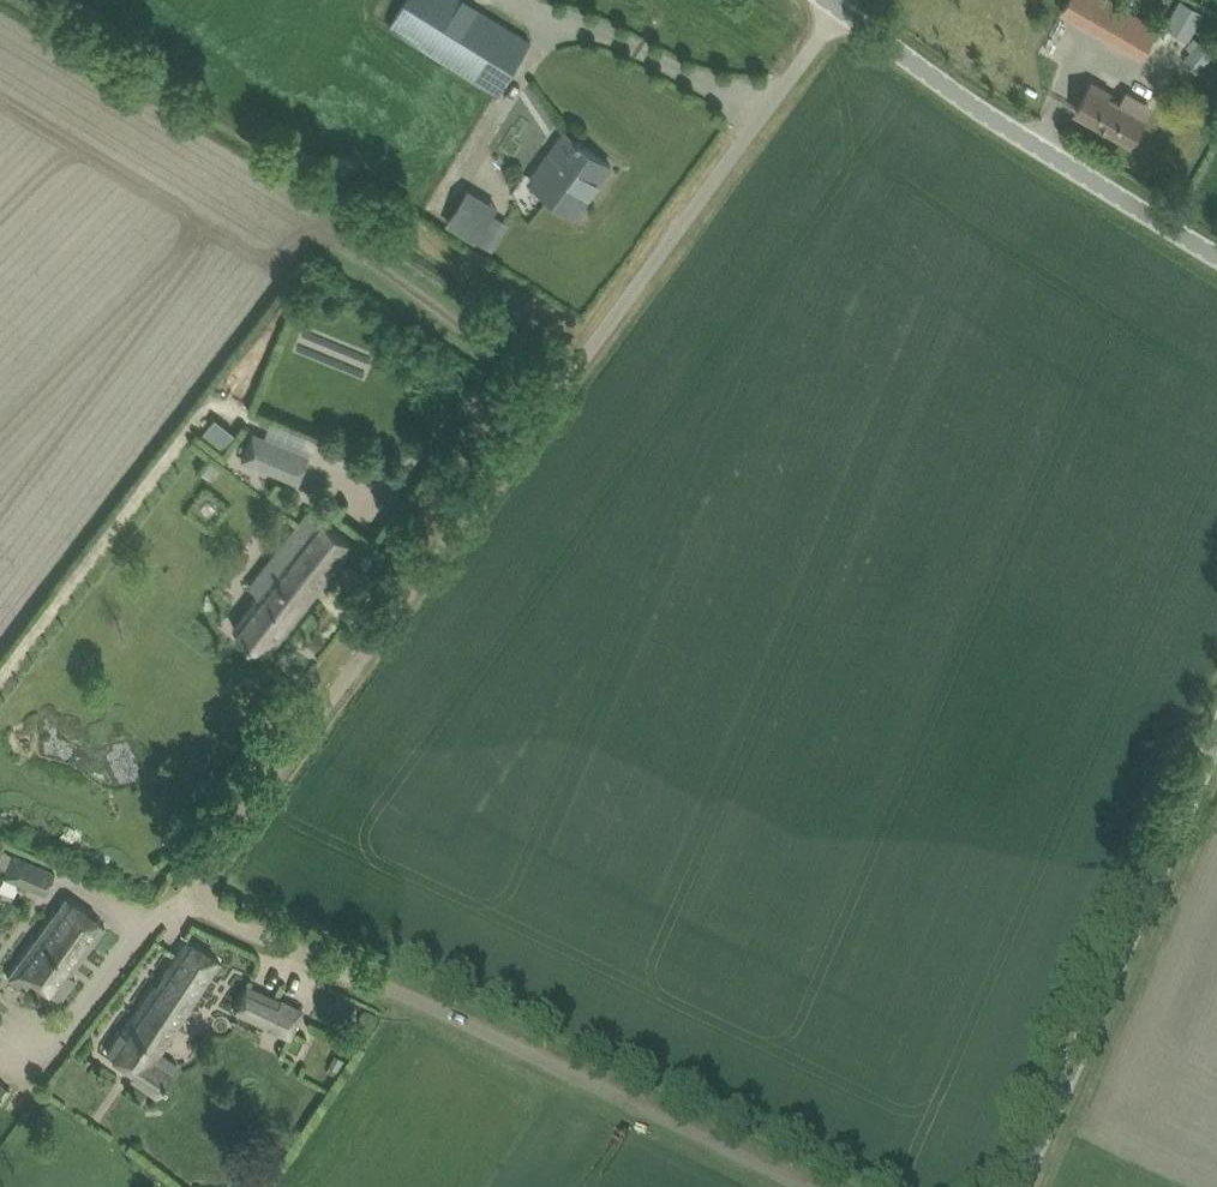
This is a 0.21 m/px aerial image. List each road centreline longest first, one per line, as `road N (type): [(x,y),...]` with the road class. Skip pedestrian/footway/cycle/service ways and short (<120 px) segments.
road 1 (track): [(795,1186),(424,1010),(303,966),(196,901),(562,394)]
road 2 (unclassified): [(1023,1186),(1216,716)]
road 3 (unclassified): [(562,394),(834,15)]
road 4 (unclassified): [(1216,256),(834,15)]

